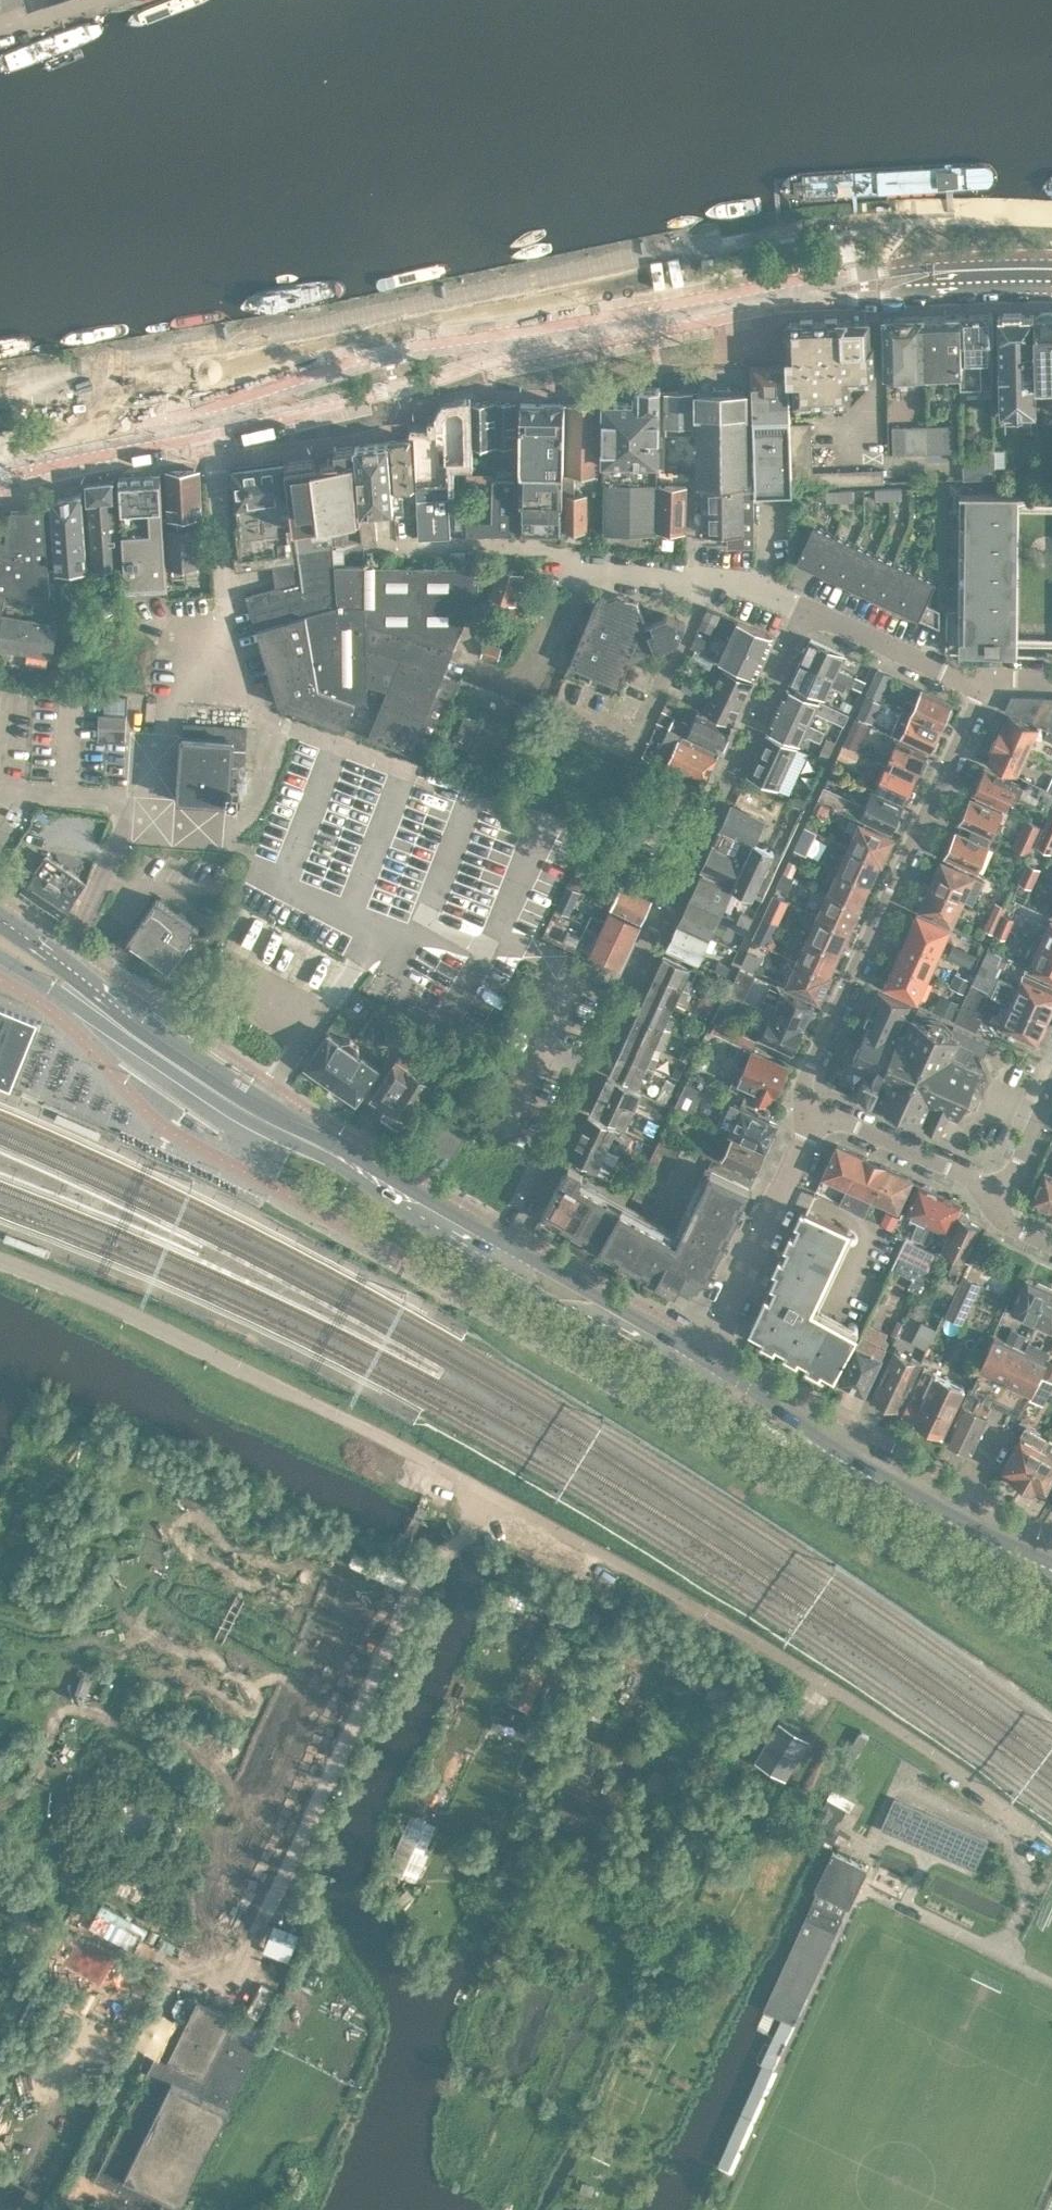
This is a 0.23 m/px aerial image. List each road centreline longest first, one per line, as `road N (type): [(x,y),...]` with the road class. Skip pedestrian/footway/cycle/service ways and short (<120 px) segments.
road 1 (secondary): [(0,459),(207,423),(509,344),(774,297),(931,278),(1051,276)]
road 2 (residential): [(500,1258),(807,609)]
road 3 (residential): [(815,1109),(806,1093),(811,1073),(981,682)]
road 4 (primary): [(500,1258),(116,1021)]
road 5 (primary): [(1051,1576),(695,1372)]
road 6 (residential): [(695,1372),(815,1109)]
road 7 (residential): [(589,560),(517,550),(356,559)]
road 8 (primary): [(695,1372),(500,1258)]
road 9 (residential): [(807,609),(746,584),(589,560)]
road 10 (residential): [(1003,1193),(815,1109)]
road 11 (residential): [(981,682),(807,609)]
road 12 (primary): [(116,1021),(57,958),(0,919)]
road 13 (primary): [(0,957),(116,1021)]
road 14 (residential): [(589,560),(532,674)]

